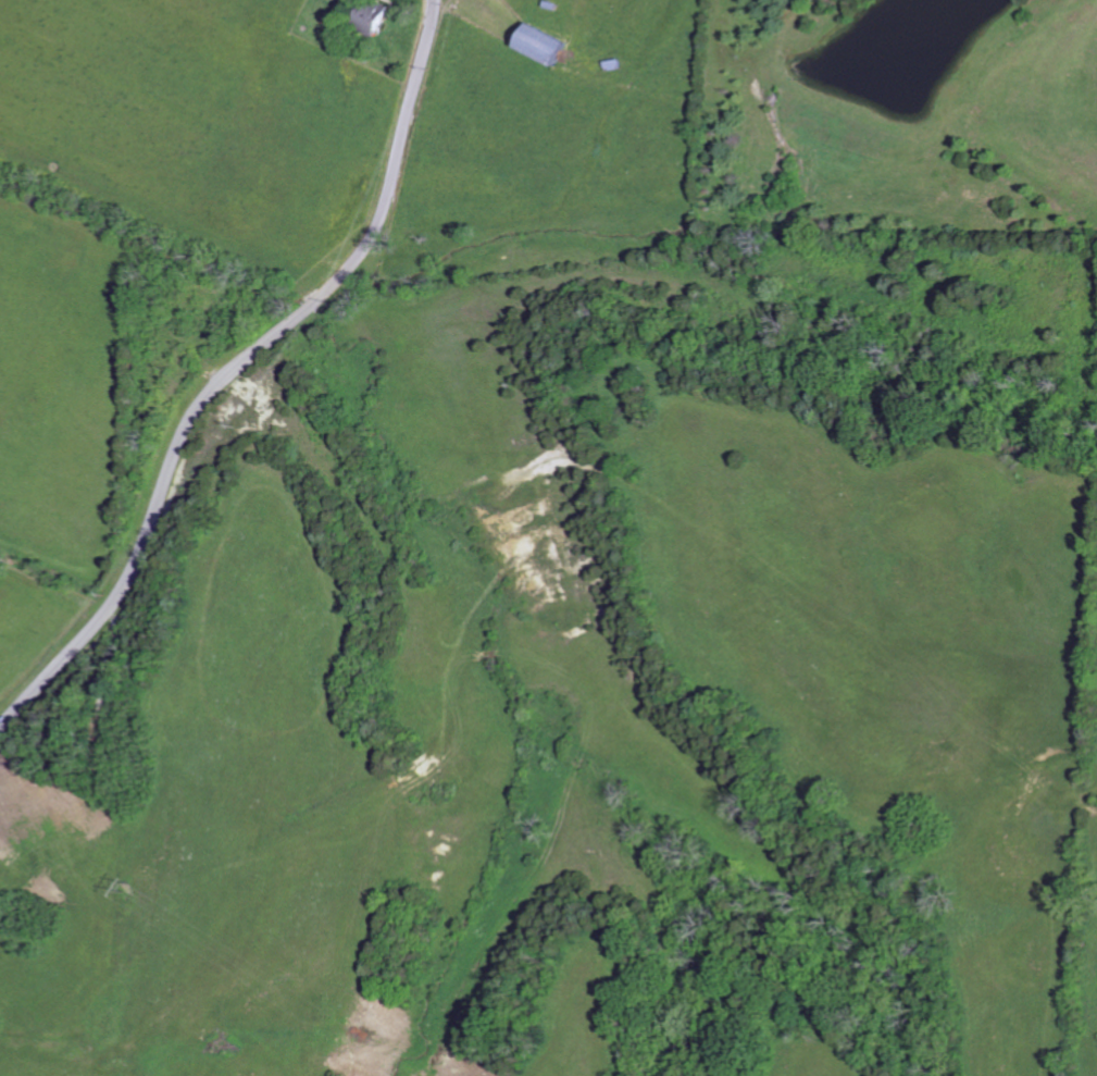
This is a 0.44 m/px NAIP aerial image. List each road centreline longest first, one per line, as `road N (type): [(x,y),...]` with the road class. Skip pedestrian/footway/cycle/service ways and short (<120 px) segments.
road 1 (residential): [(0,721),(117,601),(197,409),(365,248),(388,197),(435,0)]

